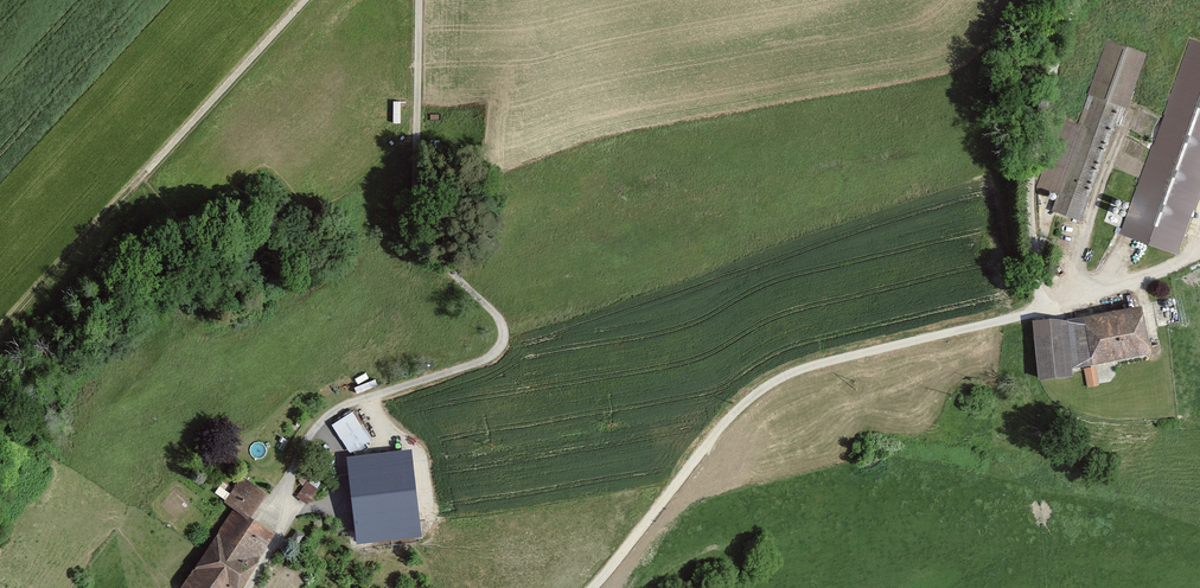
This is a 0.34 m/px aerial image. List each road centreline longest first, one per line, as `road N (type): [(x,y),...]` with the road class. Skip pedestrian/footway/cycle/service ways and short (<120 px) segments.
road 1 (track): [(1081,0),(1066,27),(1034,159),(1042,312)]
road 2 (track): [(305,0),(147,172)]

